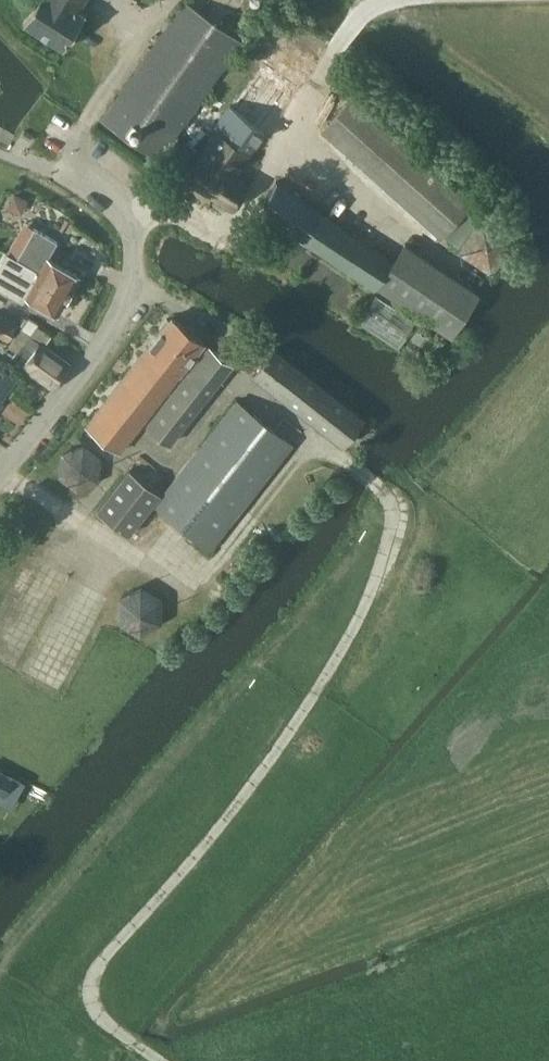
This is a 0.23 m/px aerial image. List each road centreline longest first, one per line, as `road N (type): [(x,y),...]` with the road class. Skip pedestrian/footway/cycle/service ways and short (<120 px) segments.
road 1 (track): [(393,500),(399,521),(384,563),(319,690),(208,842),(92,977),(94,1009),(160,1060)]
road 2 (residential): [(0,472),(109,334),(138,257),(123,210),(89,183),(44,168)]

